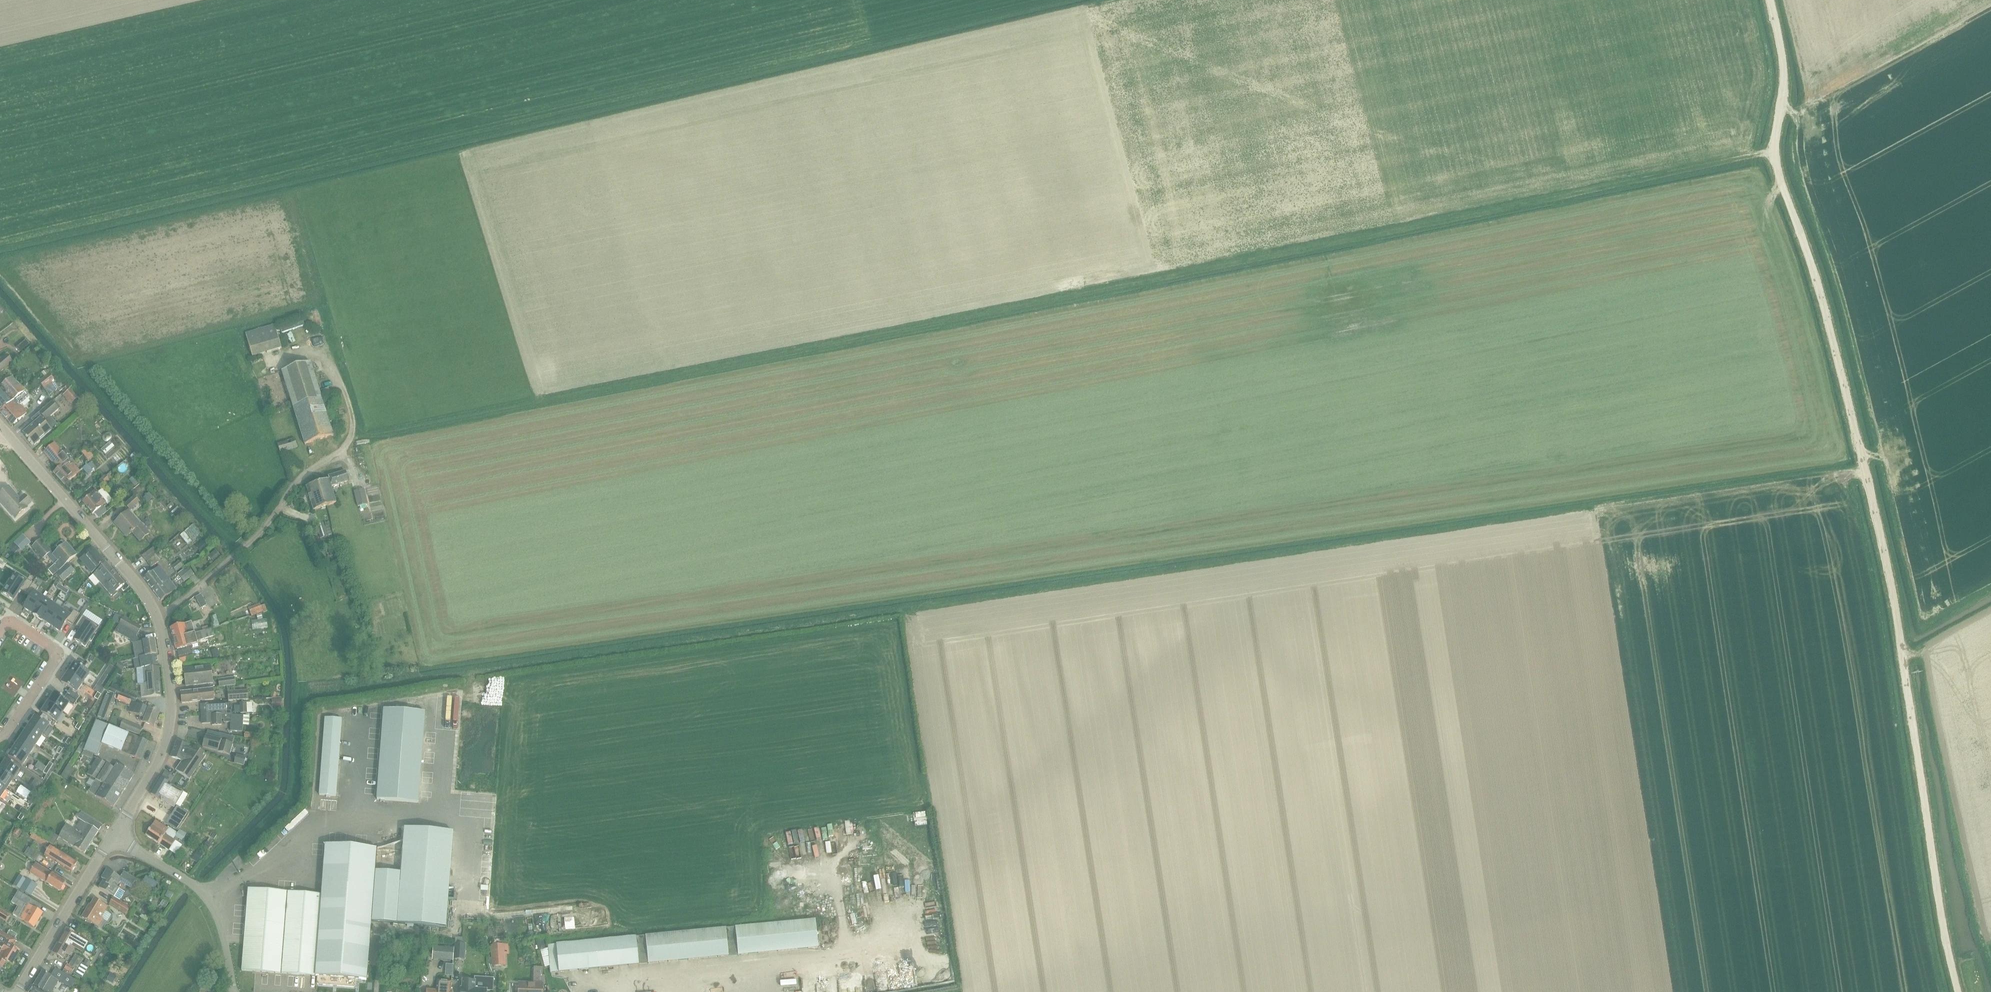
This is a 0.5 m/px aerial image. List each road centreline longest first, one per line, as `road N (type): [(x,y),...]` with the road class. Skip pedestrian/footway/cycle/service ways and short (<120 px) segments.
road 1 (track): [(1771,0),(1785,82),(1775,150),(1821,292),(1900,614),(1961,991)]
road 2 (tertiary): [(115,835),(168,731),(163,637),(142,590),(8,433)]
road 3 (unclassified): [(233,991),(207,898),(115,835)]
road 4 (tertiary): [(18,991),(115,835)]
road 5 (residential): [(0,737),(59,652),(8,620),(0,632)]

